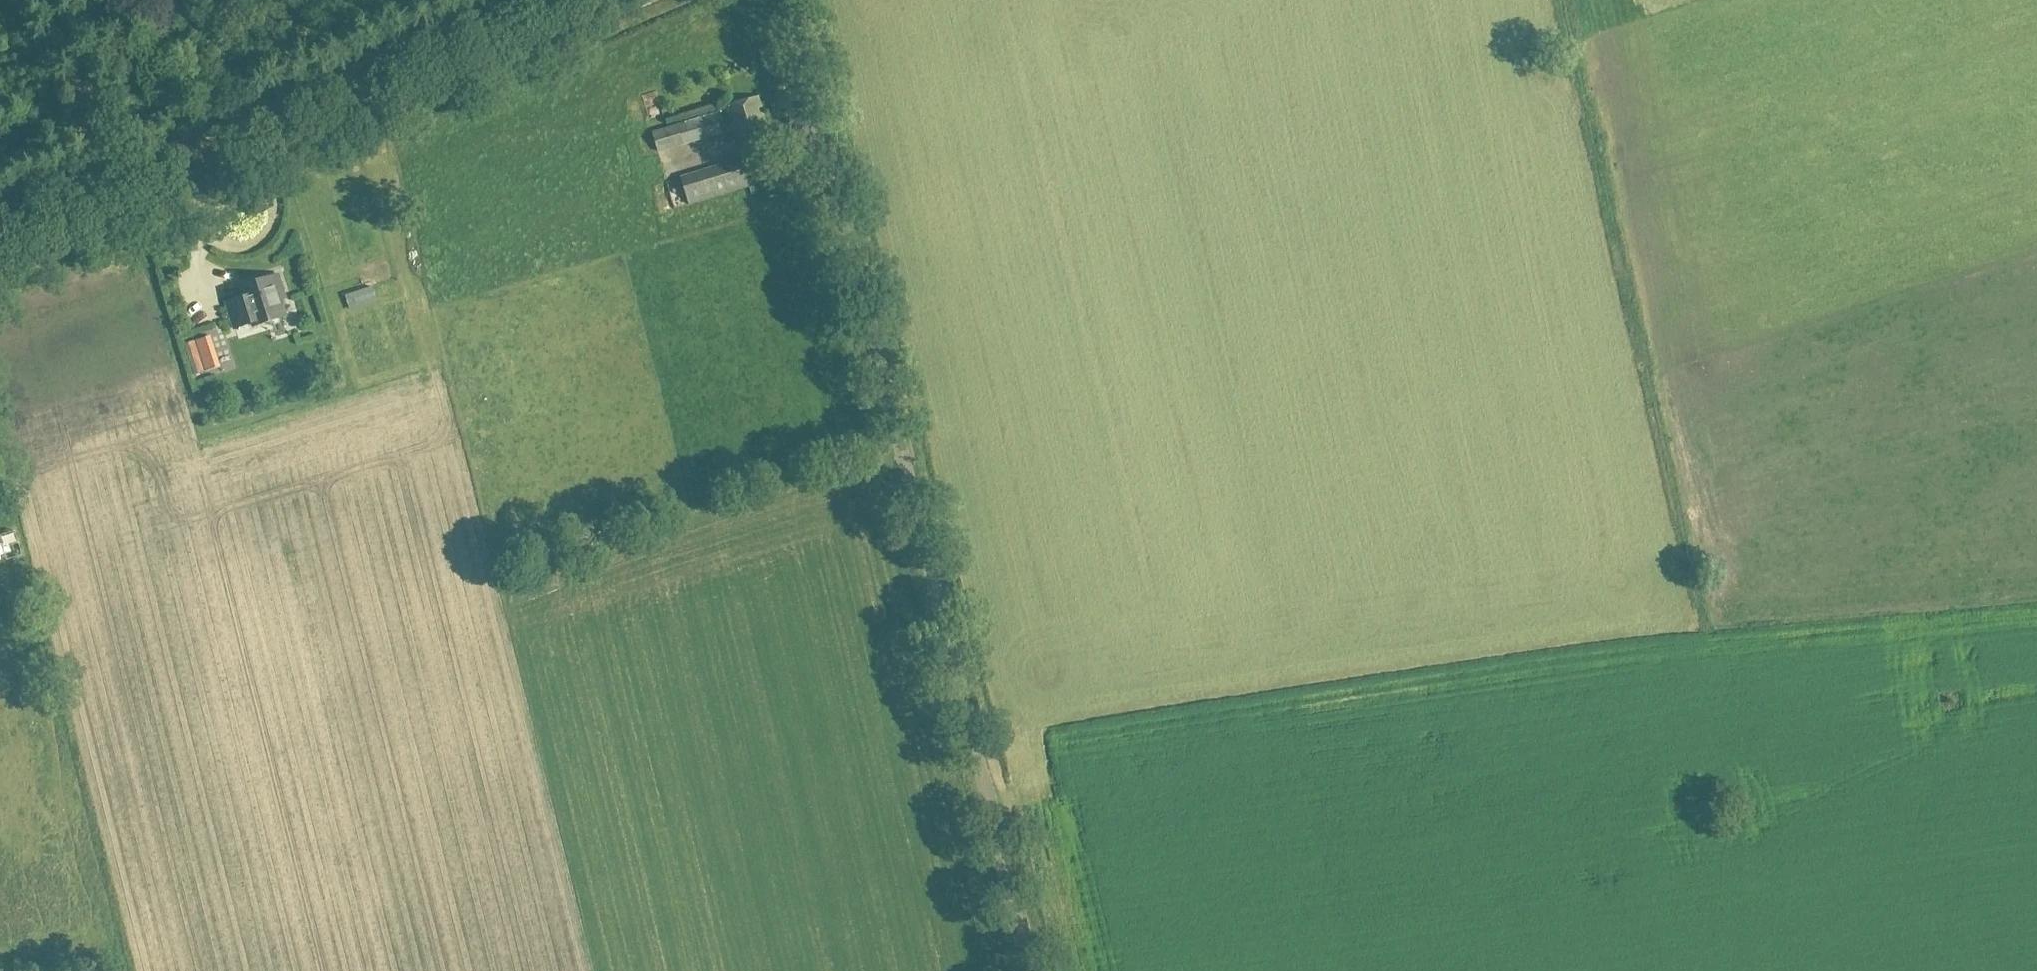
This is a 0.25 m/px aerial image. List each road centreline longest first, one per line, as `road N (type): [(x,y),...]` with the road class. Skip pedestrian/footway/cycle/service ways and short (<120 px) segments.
road 1 (unclassified): [(1029,970),(787,0)]
road 2 (tertiary): [(0,263),(638,0)]

